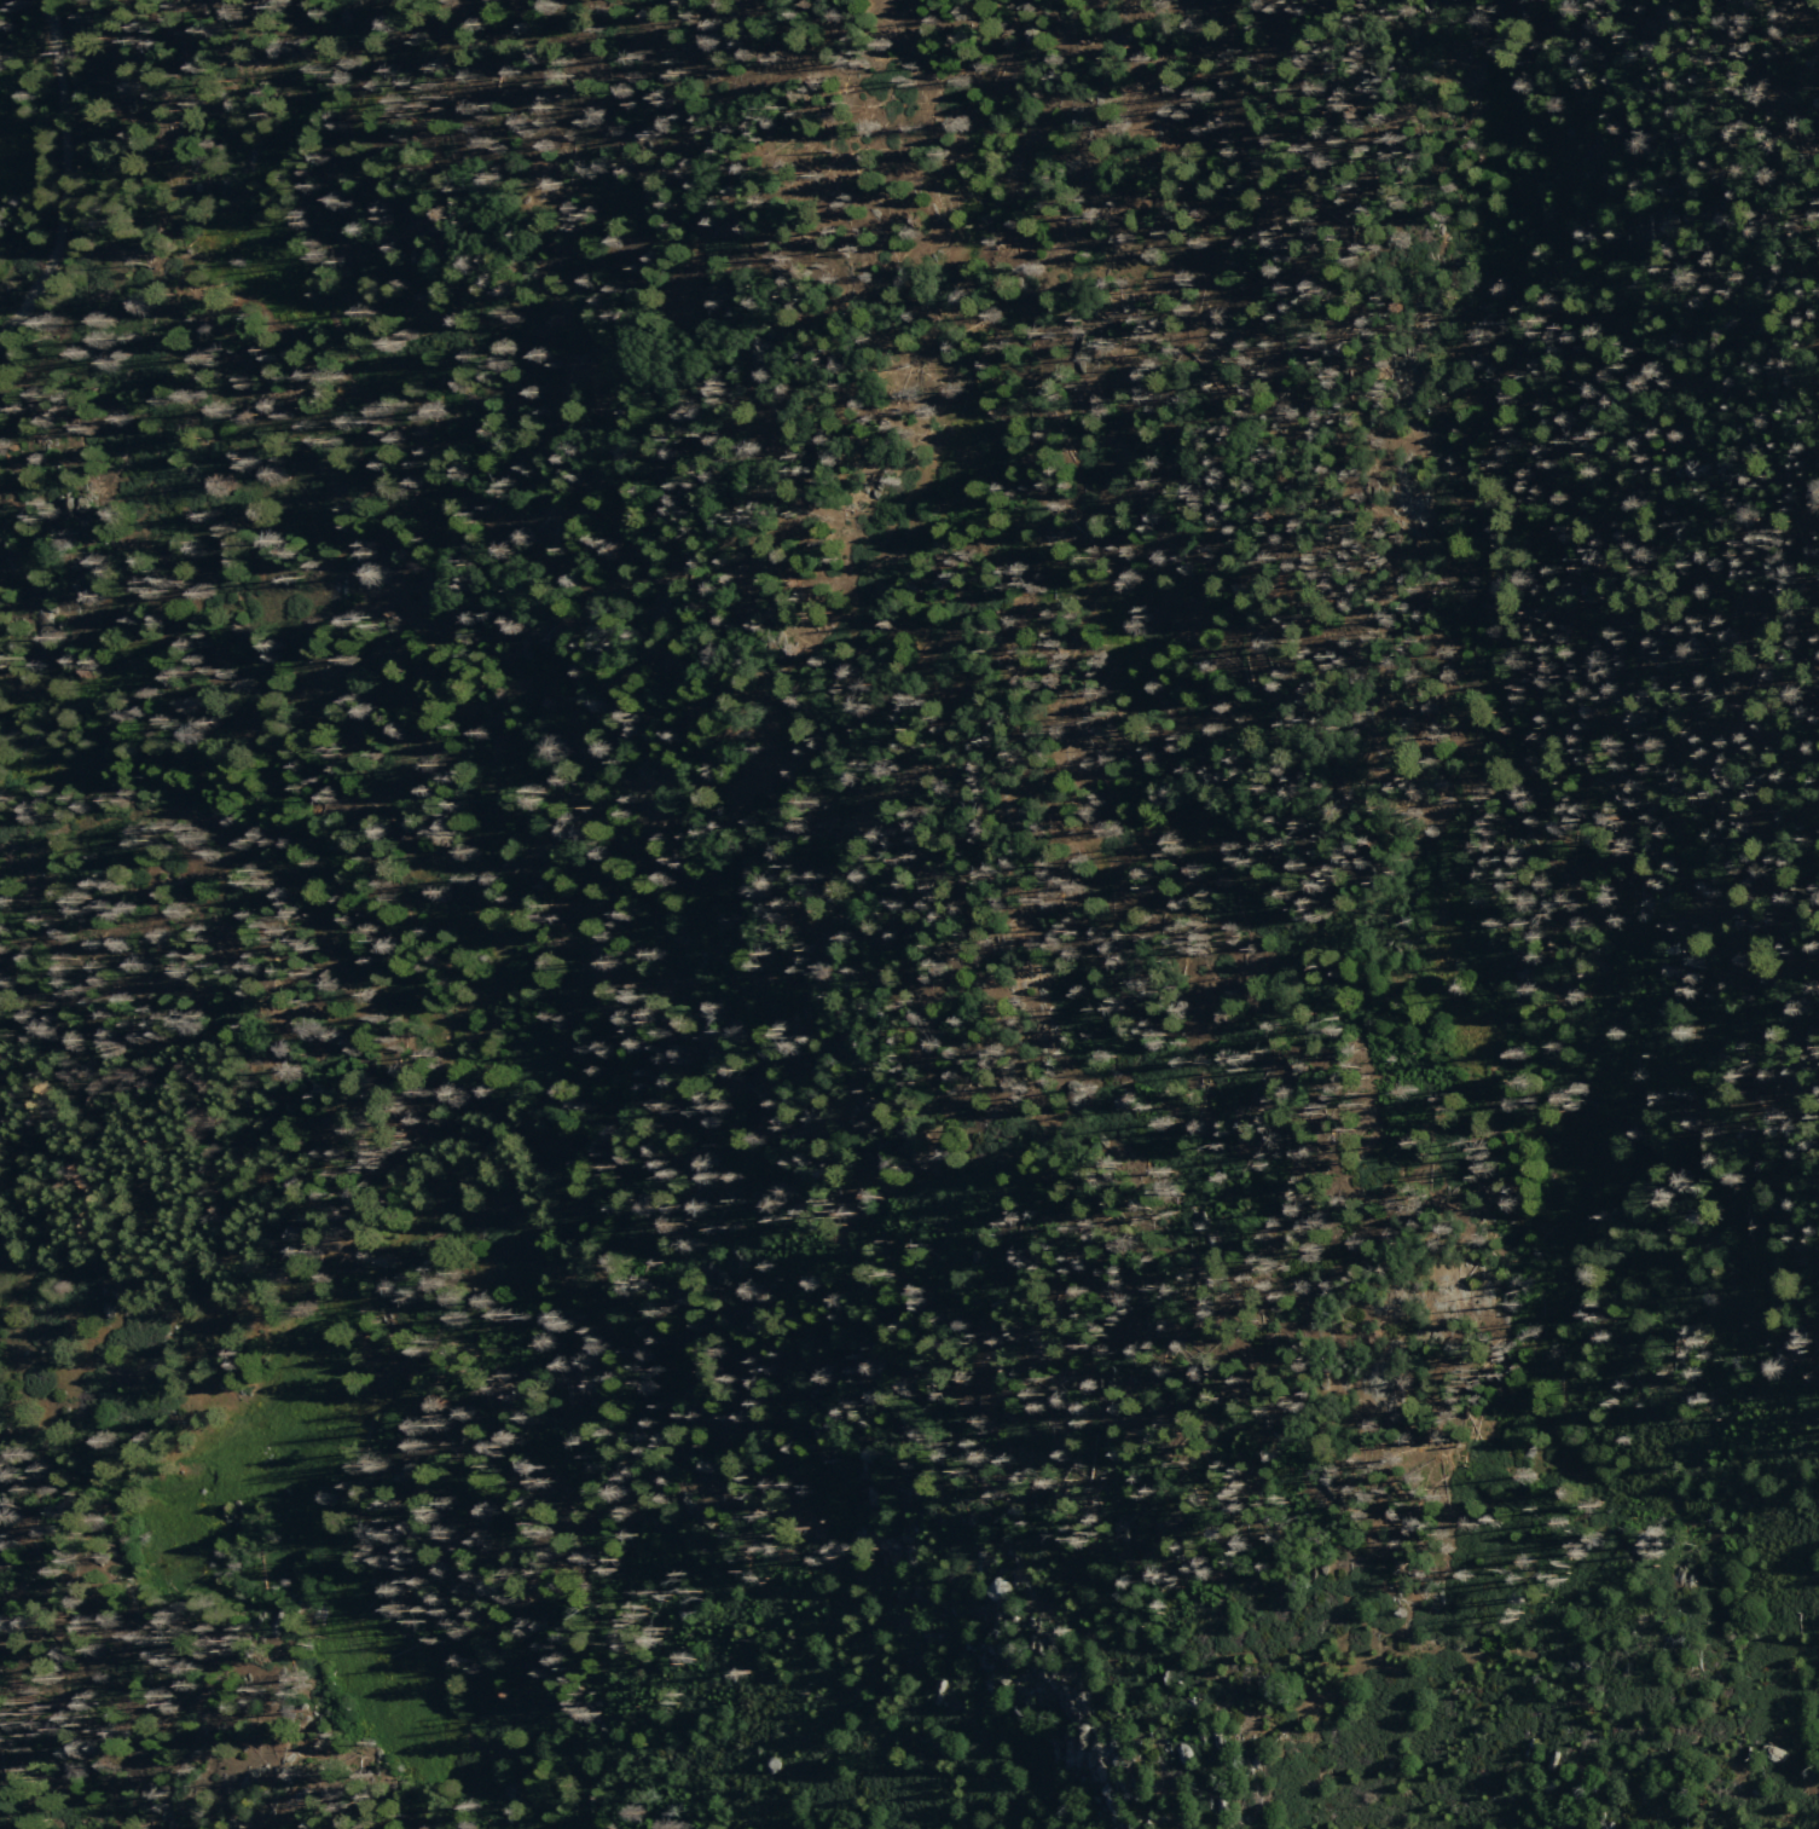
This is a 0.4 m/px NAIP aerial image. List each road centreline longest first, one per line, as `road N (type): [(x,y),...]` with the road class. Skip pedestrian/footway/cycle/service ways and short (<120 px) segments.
road 1 (tertiary): [(0,335),(28,299),(58,193),(41,0)]

